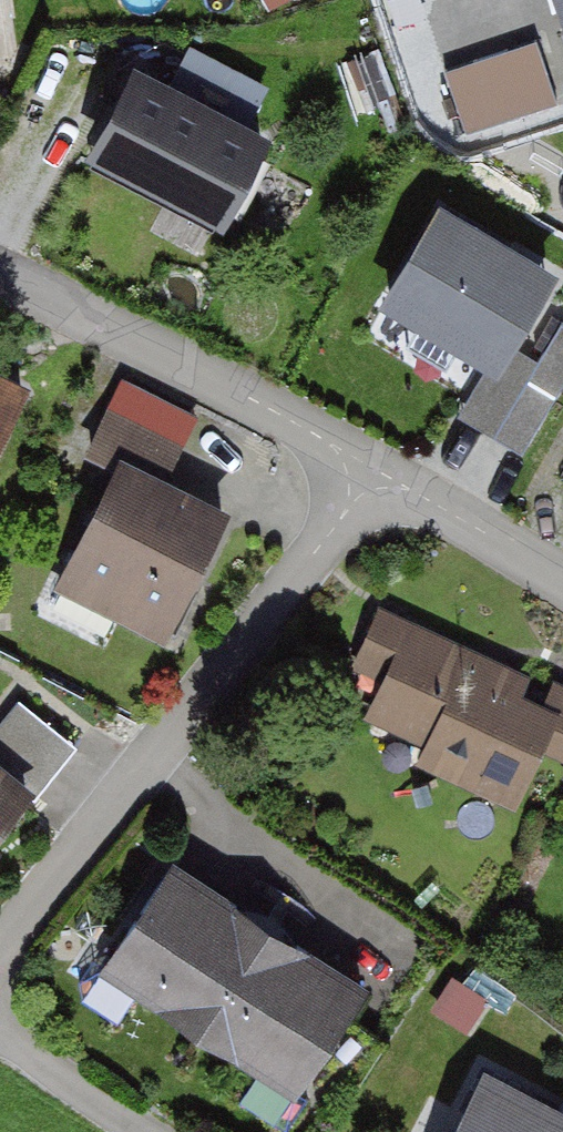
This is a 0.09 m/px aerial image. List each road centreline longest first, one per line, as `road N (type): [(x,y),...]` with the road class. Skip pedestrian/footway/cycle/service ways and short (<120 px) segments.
road 1 (residential): [(364,481),(0,955)]
road 2 (residential): [(364,481),(331,443),(0,278)]
road 3 (residential): [(562,580),(431,500),(364,481)]
road 4 (residential): [(143,1131),(0,1038)]

